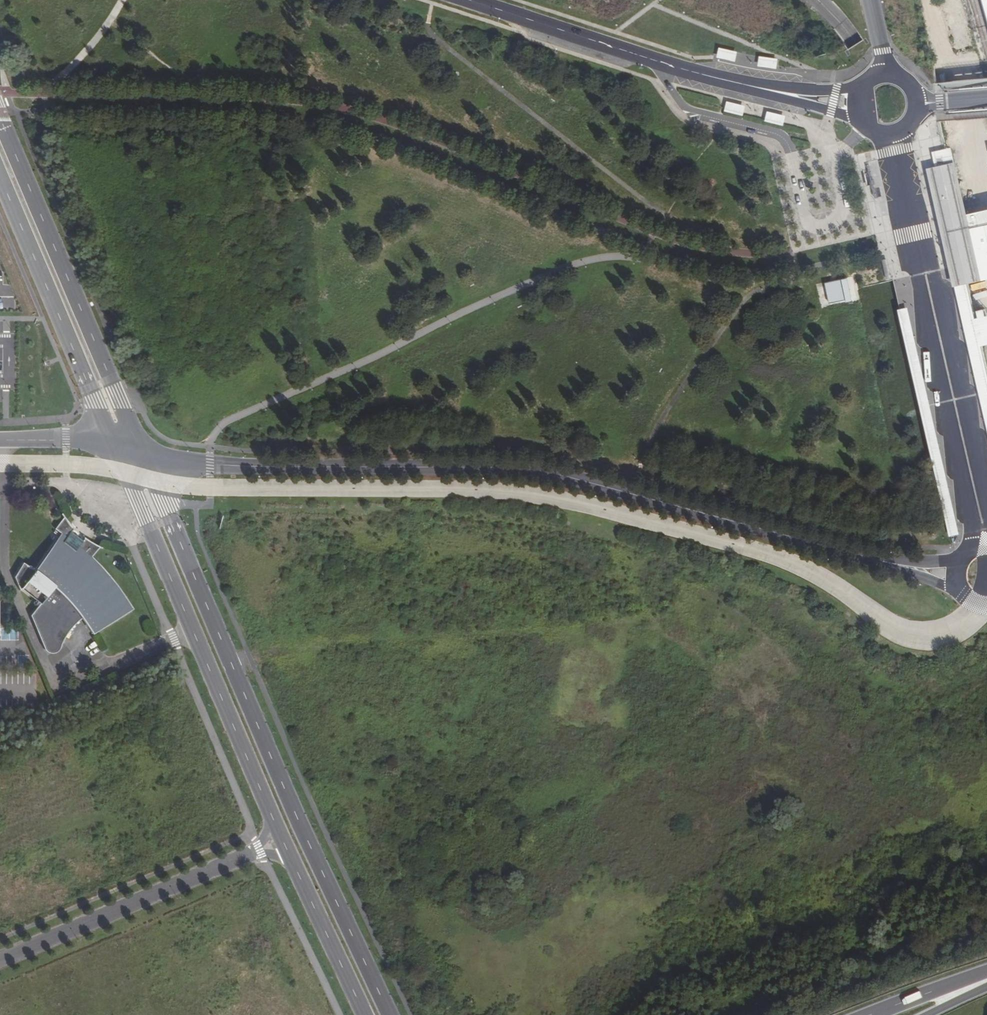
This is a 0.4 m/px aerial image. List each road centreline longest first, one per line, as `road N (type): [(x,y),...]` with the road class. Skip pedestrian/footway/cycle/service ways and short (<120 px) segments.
road 1 (tertiary): [(182,462),(521,468),(825,548)]
road 2 (tertiary): [(389,1014),(161,498)]
road 3 (tertiary): [(127,449),(127,476),(278,829)]
road 4 (tertiary): [(768,90),(656,63),(468,0)]
road 5 (unclassified): [(0,961),(260,850)]
road 6 (tertiary): [(93,370),(0,148)]
road 7 (tertiary): [(288,852),(365,1014)]
road 8 (tertiary): [(825,548),(962,594)]
road 9 (tertiary): [(966,553),(930,563),(825,548)]
road 10 (tertiary): [(0,440),(127,449)]
road 11 (primary): [(986,972),(871,1014)]

